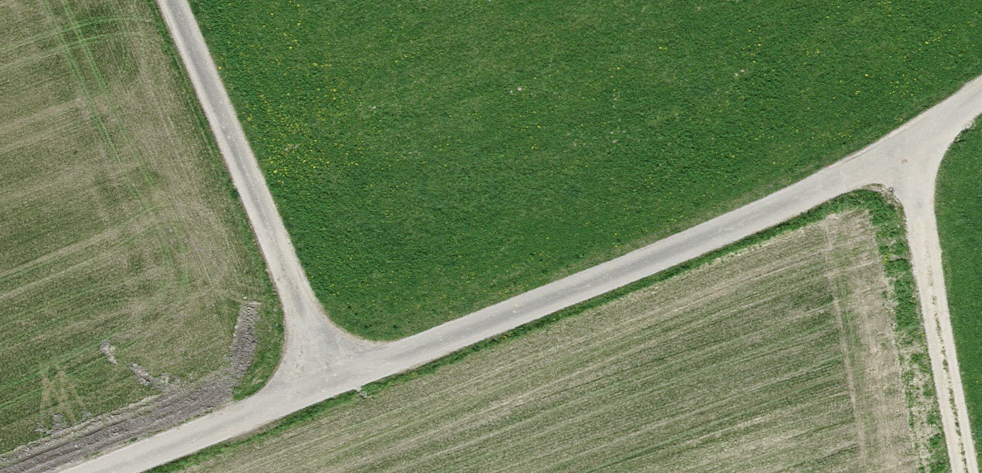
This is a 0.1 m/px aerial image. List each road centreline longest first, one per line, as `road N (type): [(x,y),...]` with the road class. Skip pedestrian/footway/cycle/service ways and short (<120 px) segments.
road 1 (track): [(94,472),(698,241),(906,146),(981,98)]
road 2 (track): [(334,383),(170,0)]
road 3 (track): [(906,146),(971,472)]

